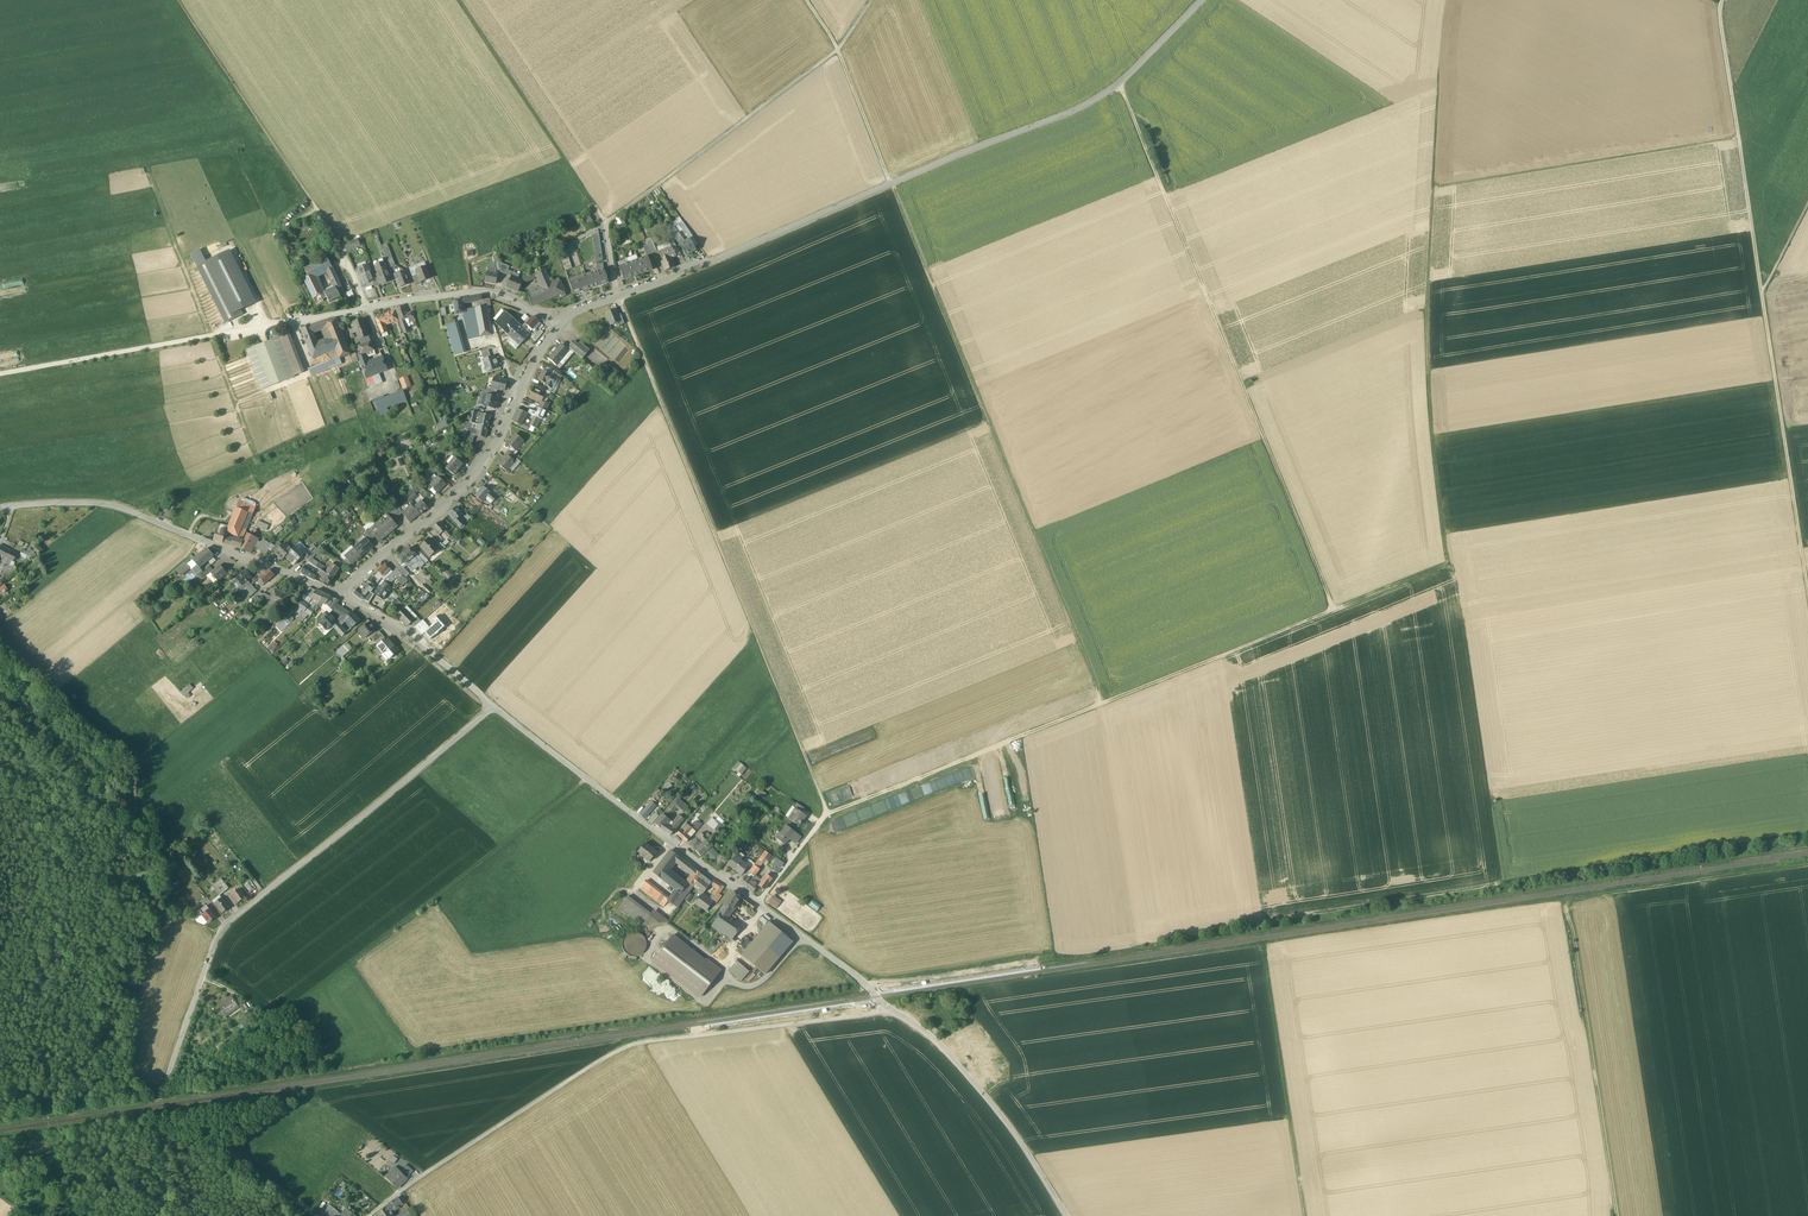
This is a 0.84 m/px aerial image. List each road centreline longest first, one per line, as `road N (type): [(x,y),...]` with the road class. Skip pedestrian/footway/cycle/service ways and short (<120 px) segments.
road 1 (track): [(618,297),(828,814),(1443,565),(1426,307),(1437,75)]
road 2 (track): [(804,0),(837,50),(1103,703)]
road 3 (tertiary): [(618,297),(1071,113),(1119,84),(1202,0)]
road 4 (track): [(1722,0),(1807,591)]
road 5 (tertiary): [(490,705),(218,936),(161,1092),(164,1140)]
road 6 (track): [(1119,84),(1333,609)]
road 7 (track): [(1617,1215),(1568,900),(1807,864)]
road 8 (track): [(164,1085),(279,1016),(584,778)]
road 9 (unclassified): [(421,1177),(636,1044),(886,1007)]
road 10 (tertiary): [(341,598),(110,505),(0,508)]
road 11 (tertiary): [(341,598),(471,478),(558,326)]
road 12 (track): [(871,0),(837,50),(606,223)]
road 13 (tertiary): [(757,903),(490,705)]
road 14 (track): [(1432,186),(1738,138)]
road 15 (track): [(177,0),(342,248)]
road 16 (tertiary): [(1066,1215),(976,1084),(943,1046),(886,1007)]
road 17 (track): [(1305,1215),(1263,947)]
road 18 (track): [(458,0),(595,207)]
road 19 (track): [(211,336),(0,376)]
road 20 (track): [(161,1092),(137,1080),(134,1066),(143,974),(164,912)]
road 21 (residential): [(558,326),(484,292),(368,308)]
road 22 (tertiary): [(490,705),(400,628),(341,598)]
road 23 (track): [(131,765),(0,642)]
road 24 (unclassified): [(316,1215),(228,1152),(164,1140)]
road 25 (tertiary): [(886,1007),(757,903)]
road 26 (residential): [(368,308),(211,336)]

